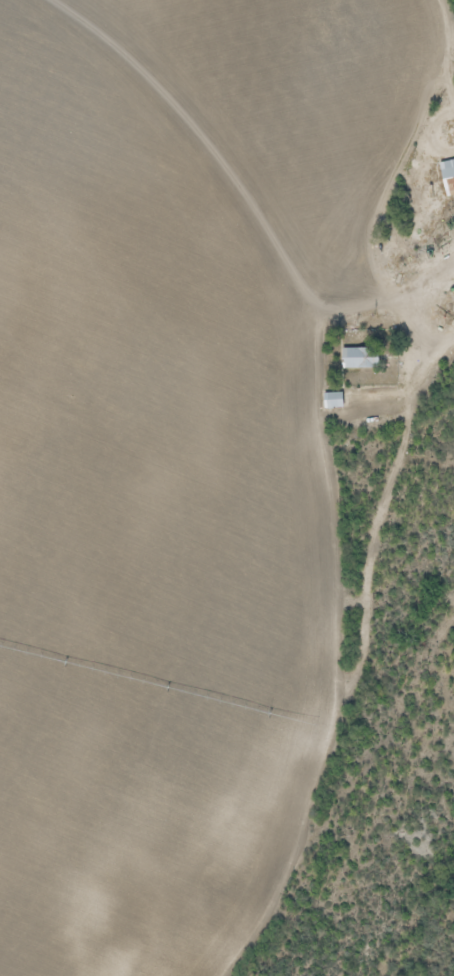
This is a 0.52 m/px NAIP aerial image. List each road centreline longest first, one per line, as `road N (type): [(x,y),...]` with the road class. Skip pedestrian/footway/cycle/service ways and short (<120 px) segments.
road 1 (residential): [(453,320),(423,314),(389,288),(377,234),(382,208),(450,81),(452,43),(439,0)]

